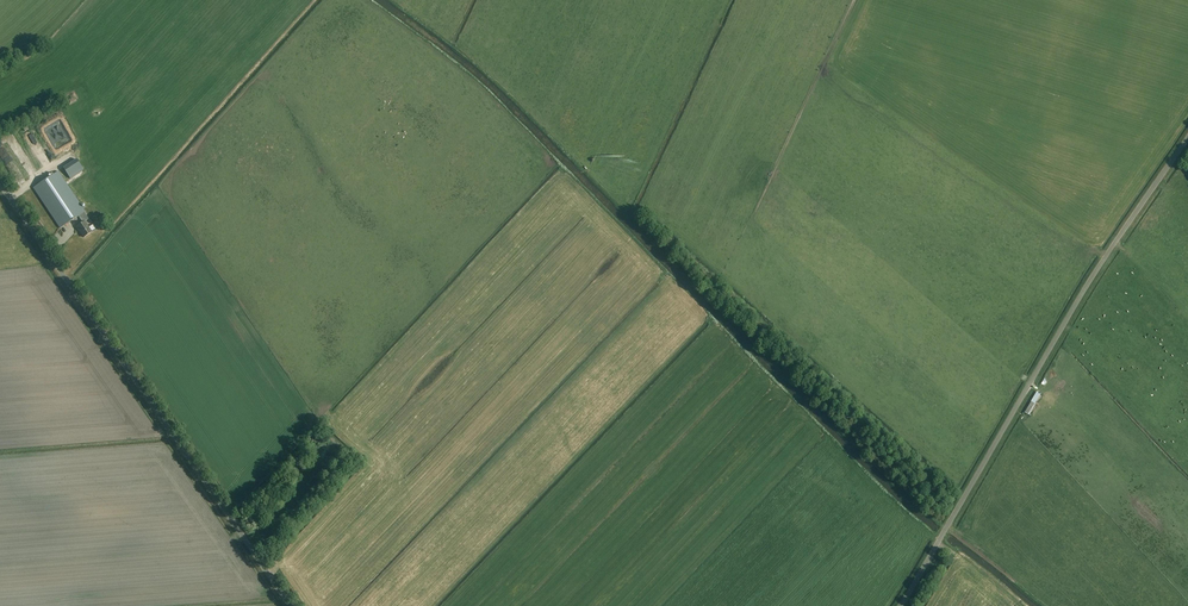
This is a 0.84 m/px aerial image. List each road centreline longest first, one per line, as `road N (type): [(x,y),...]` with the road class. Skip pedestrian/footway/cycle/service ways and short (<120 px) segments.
road 1 (unclassified): [(901,605),(1084,291),(1187,138)]
road 2 (unclassified): [(291,605),(0,183)]

